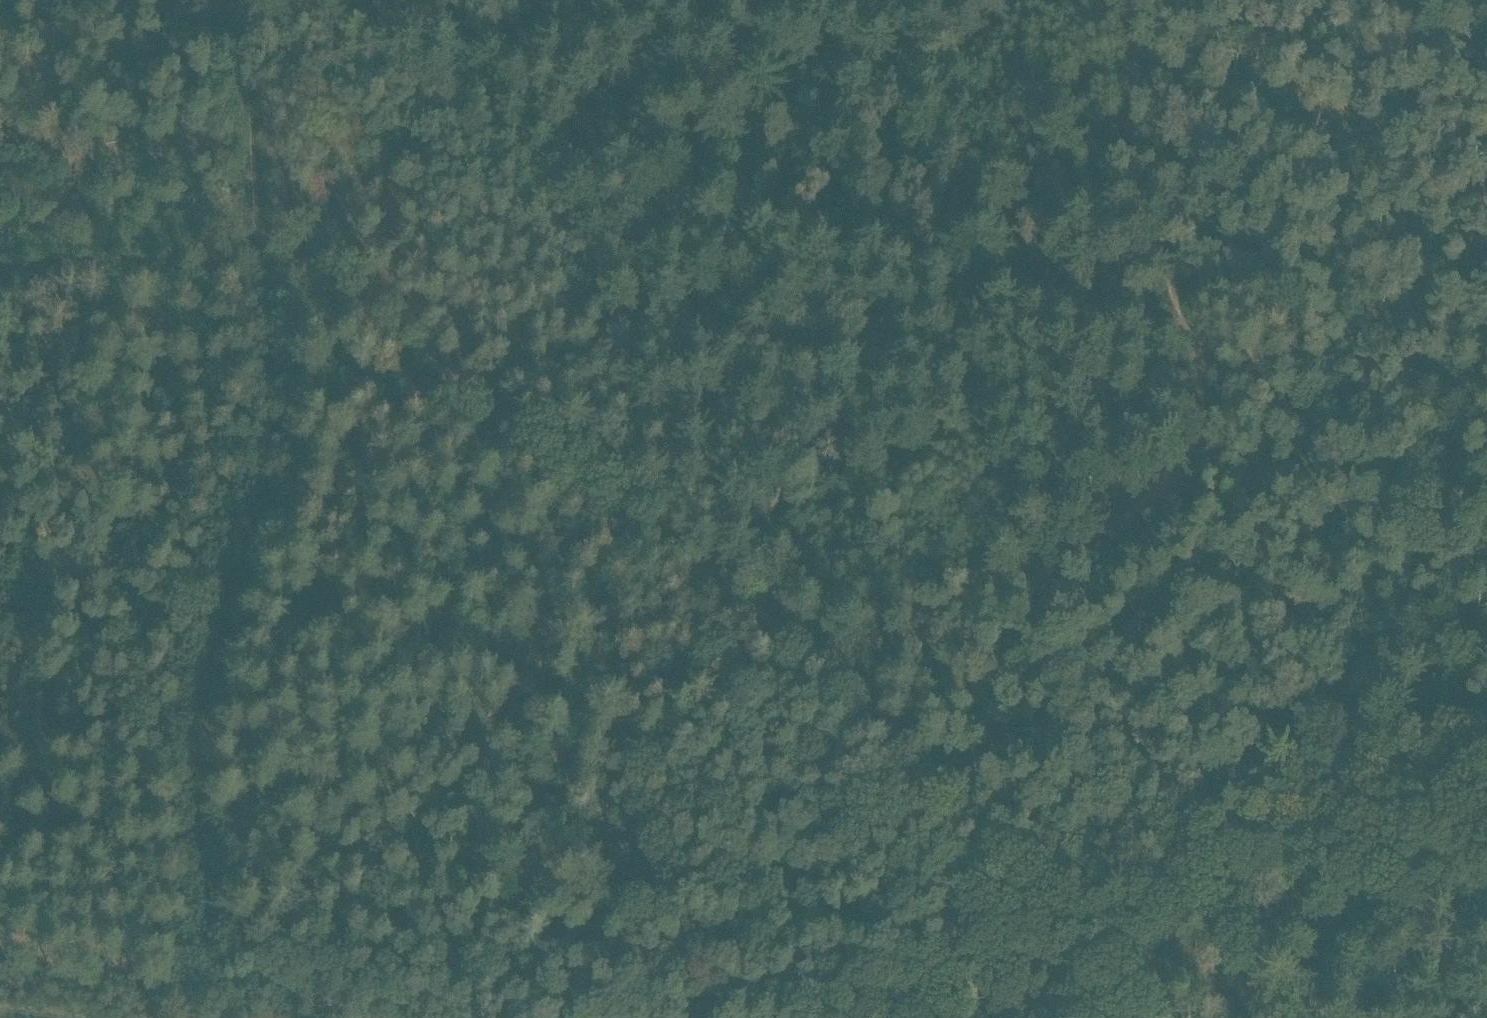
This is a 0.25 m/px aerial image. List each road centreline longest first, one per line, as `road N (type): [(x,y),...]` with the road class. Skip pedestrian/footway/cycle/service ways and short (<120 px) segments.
road 1 (track): [(839,695),(811,652),(554,487),(348,317),(315,280),(274,260)]
road 2 (track): [(211,939),(198,756),(268,518),(283,410),(274,260)]
road 3 (track): [(250,0),(246,62),(274,260)]

